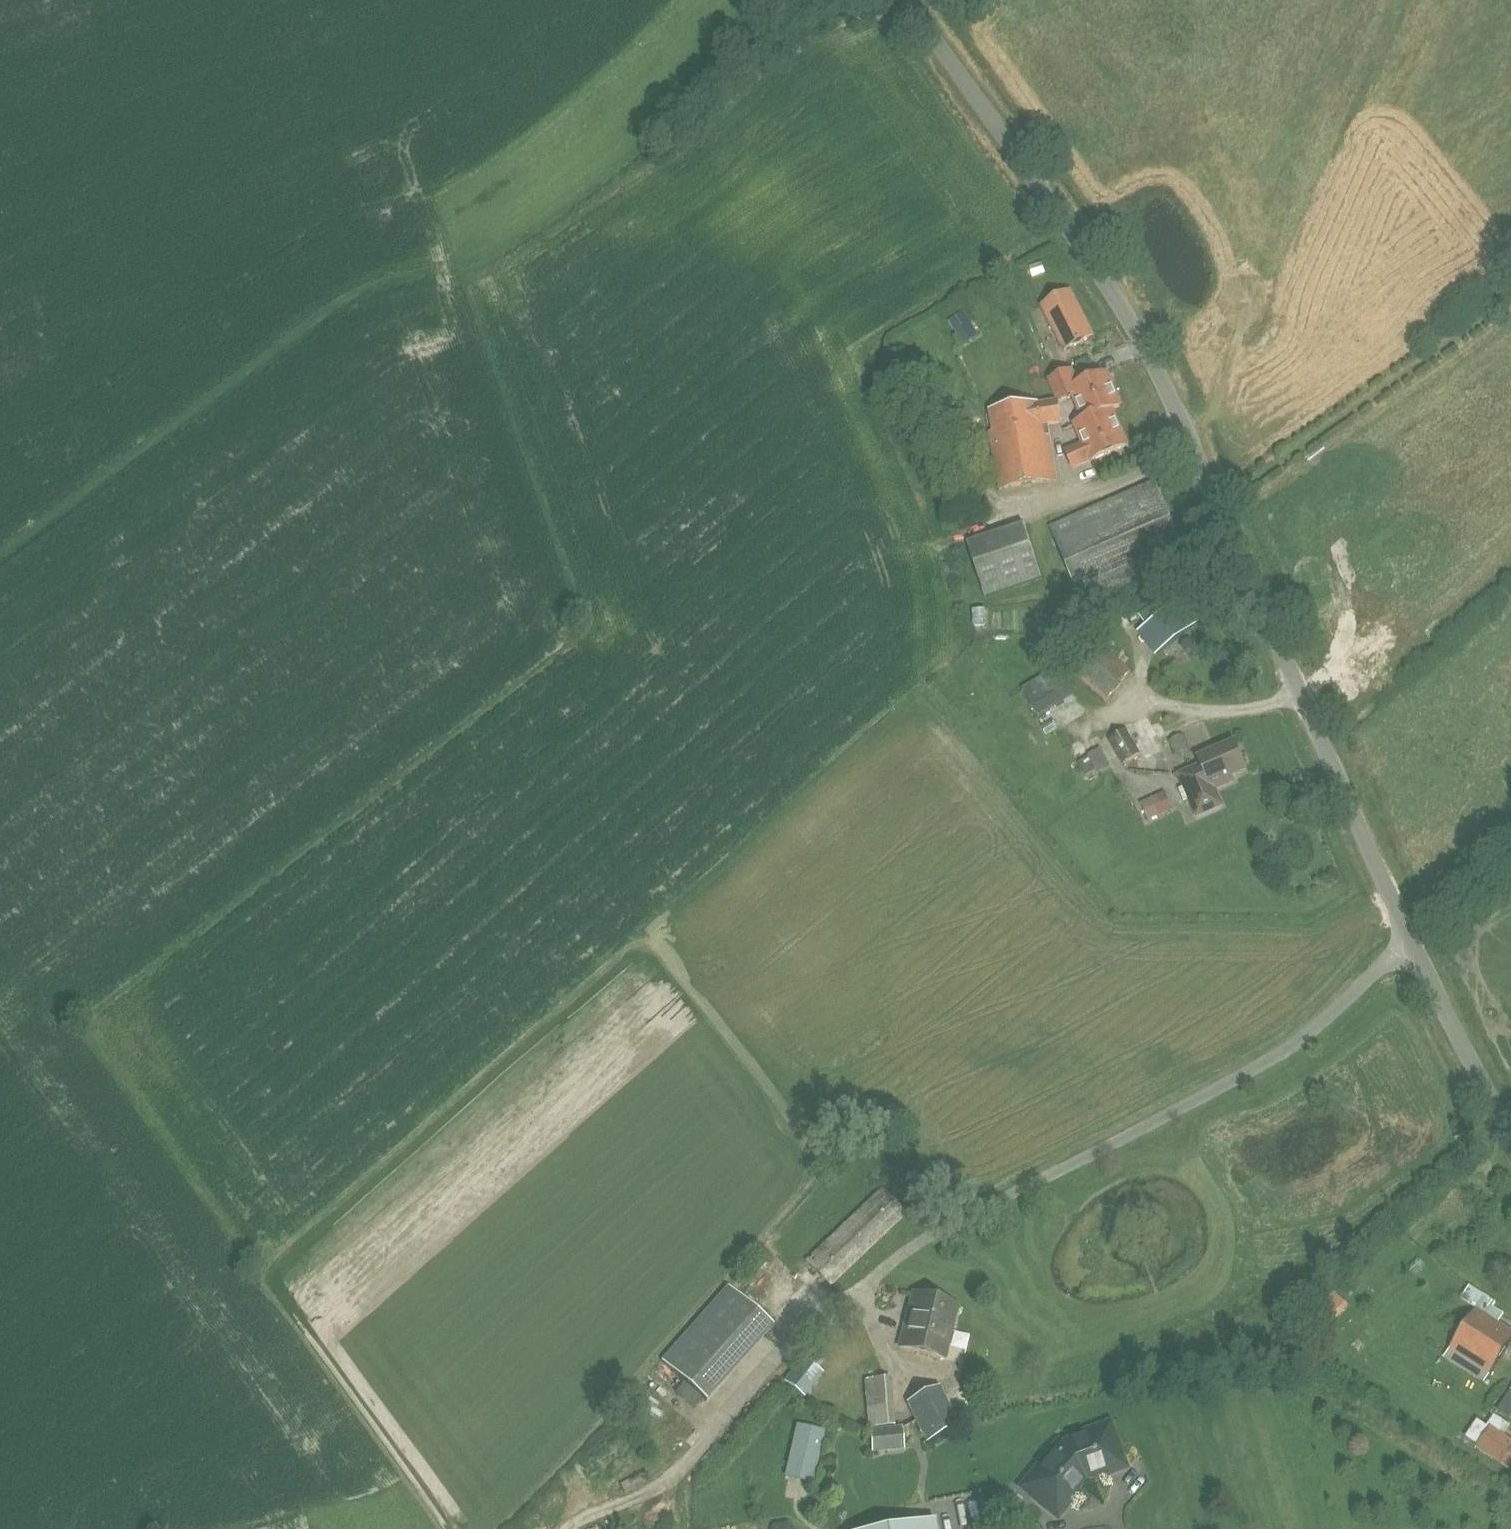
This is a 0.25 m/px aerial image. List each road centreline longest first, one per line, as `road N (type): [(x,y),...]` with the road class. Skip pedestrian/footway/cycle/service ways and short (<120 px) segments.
road 1 (unclassified): [(1510,1136),(1411,942),(1158,367),(905,0)]
road 2 (track): [(855,1290),(804,1317),(687,1466),(655,1491),(563,1528)]

